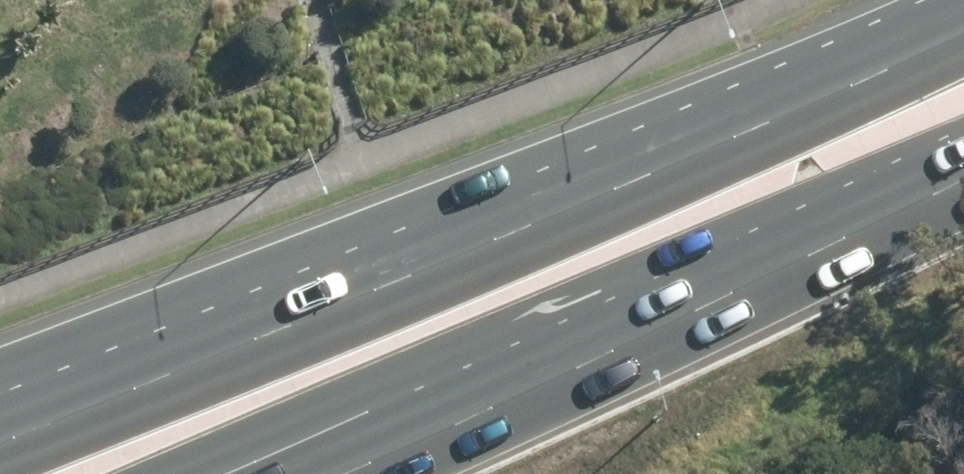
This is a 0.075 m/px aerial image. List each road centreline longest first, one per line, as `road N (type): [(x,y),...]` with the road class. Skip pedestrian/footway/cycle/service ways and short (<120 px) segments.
road 1 (primary): [(0,385),(958,0)]
road 2 (primary): [(963,141),(168,473)]

